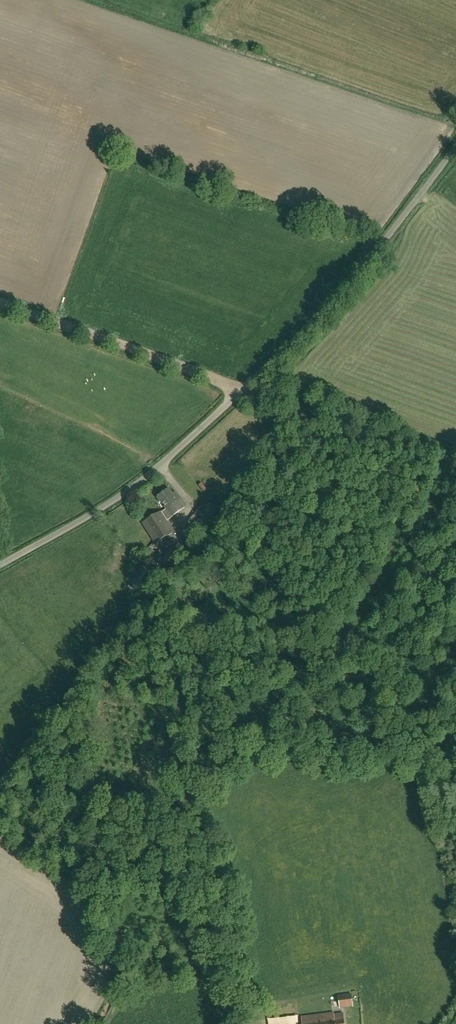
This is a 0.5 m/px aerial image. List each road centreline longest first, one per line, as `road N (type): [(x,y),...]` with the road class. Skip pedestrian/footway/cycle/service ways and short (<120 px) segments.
road 1 (unclassified): [(0,566),(108,506),(203,429),(366,263),(455,145)]
road 2 (track): [(455,466),(0,303)]

